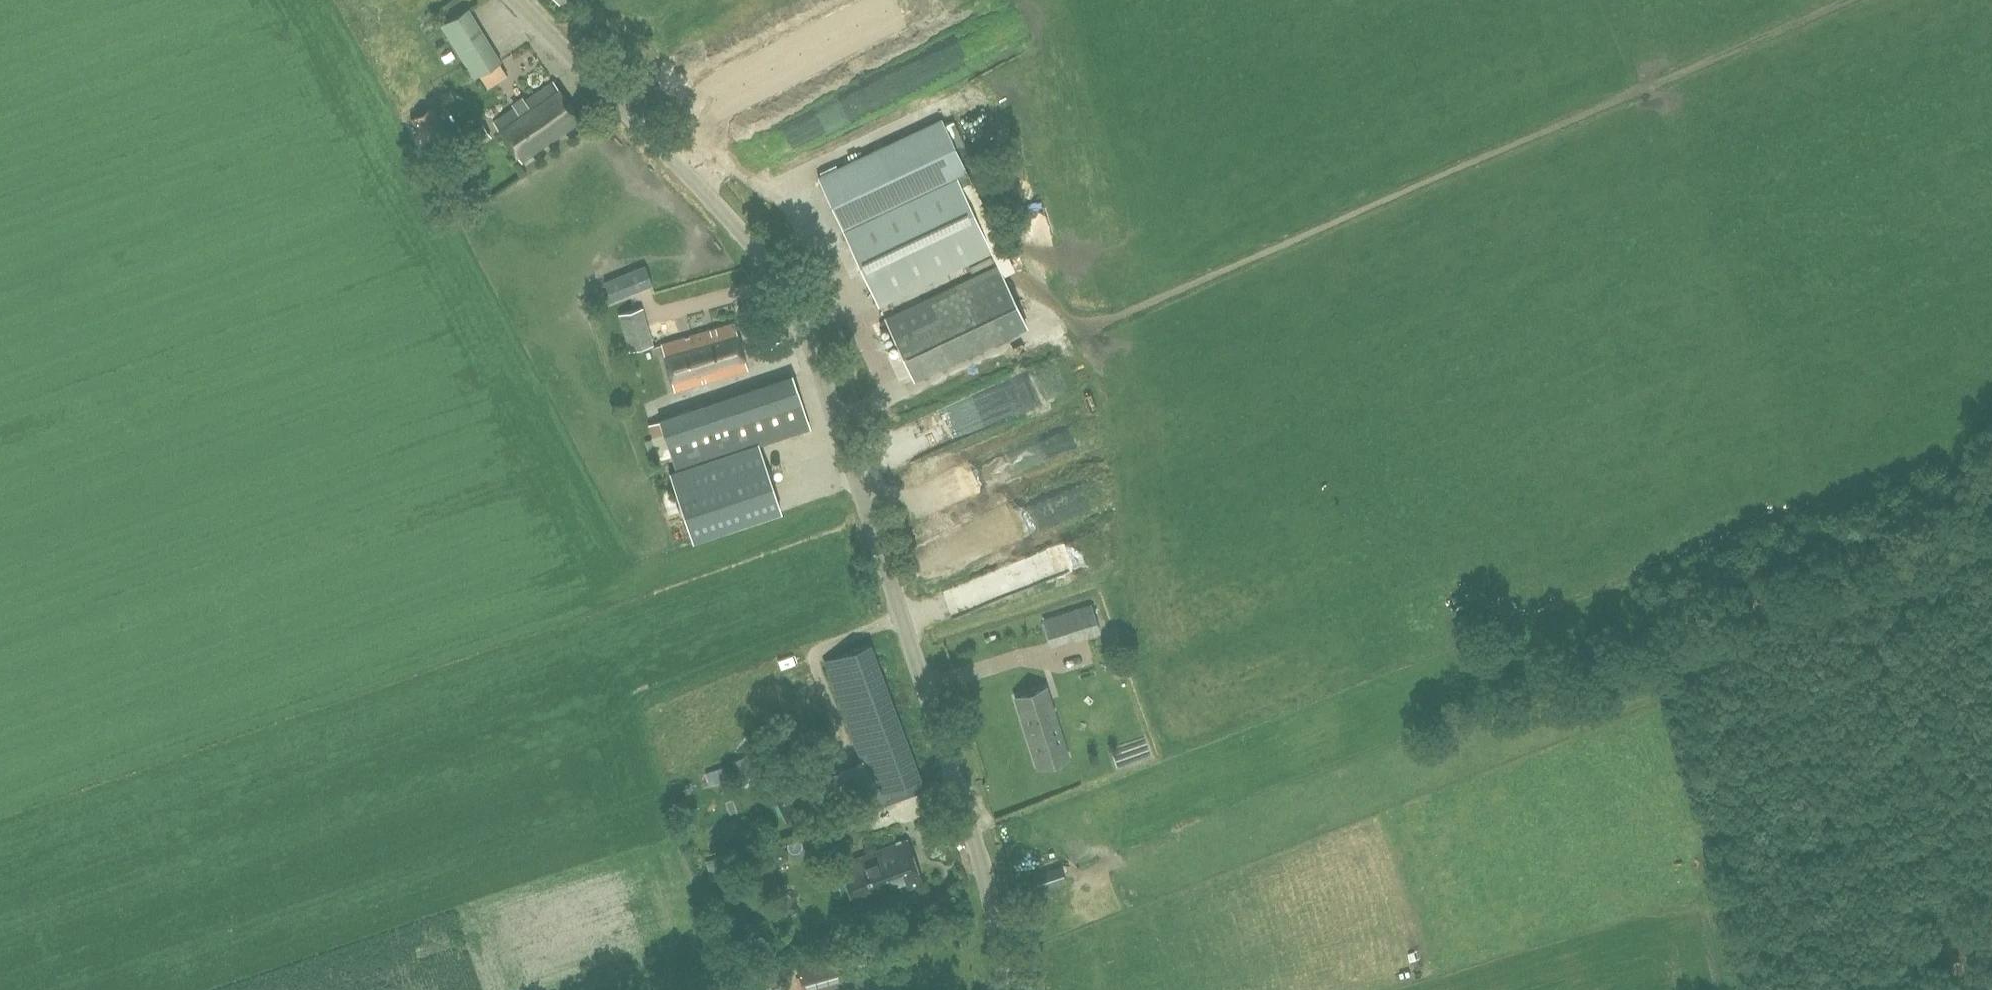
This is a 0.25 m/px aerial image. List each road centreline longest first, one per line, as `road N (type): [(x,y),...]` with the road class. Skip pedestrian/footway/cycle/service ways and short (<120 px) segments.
road 1 (unclassified): [(1001,989),(996,925),(970,827),(794,309),(768,264),(709,196),(516,0)]

